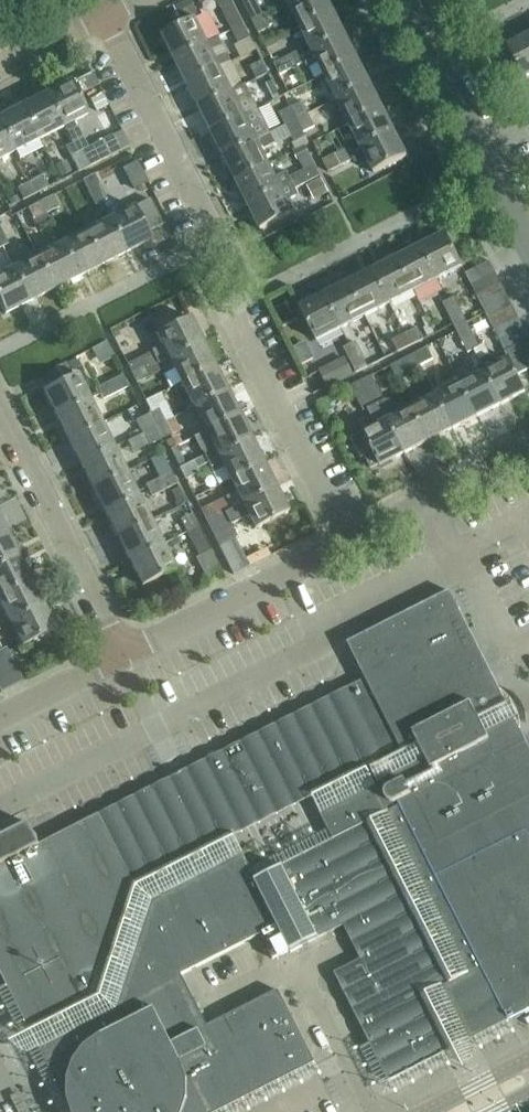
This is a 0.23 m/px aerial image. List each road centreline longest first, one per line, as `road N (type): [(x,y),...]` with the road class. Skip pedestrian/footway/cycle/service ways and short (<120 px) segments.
road 1 (residential): [(402,0),(528,250)]
road 2 (residential): [(0,408),(120,652)]
road 3 (residential): [(348,538),(234,309)]
road 4 (residential): [(120,652),(348,538)]
road 5 (residential): [(214,241),(104,13)]
road 6 (residential): [(348,538),(528,449)]
road 7 (residential): [(0,715),(120,652)]

